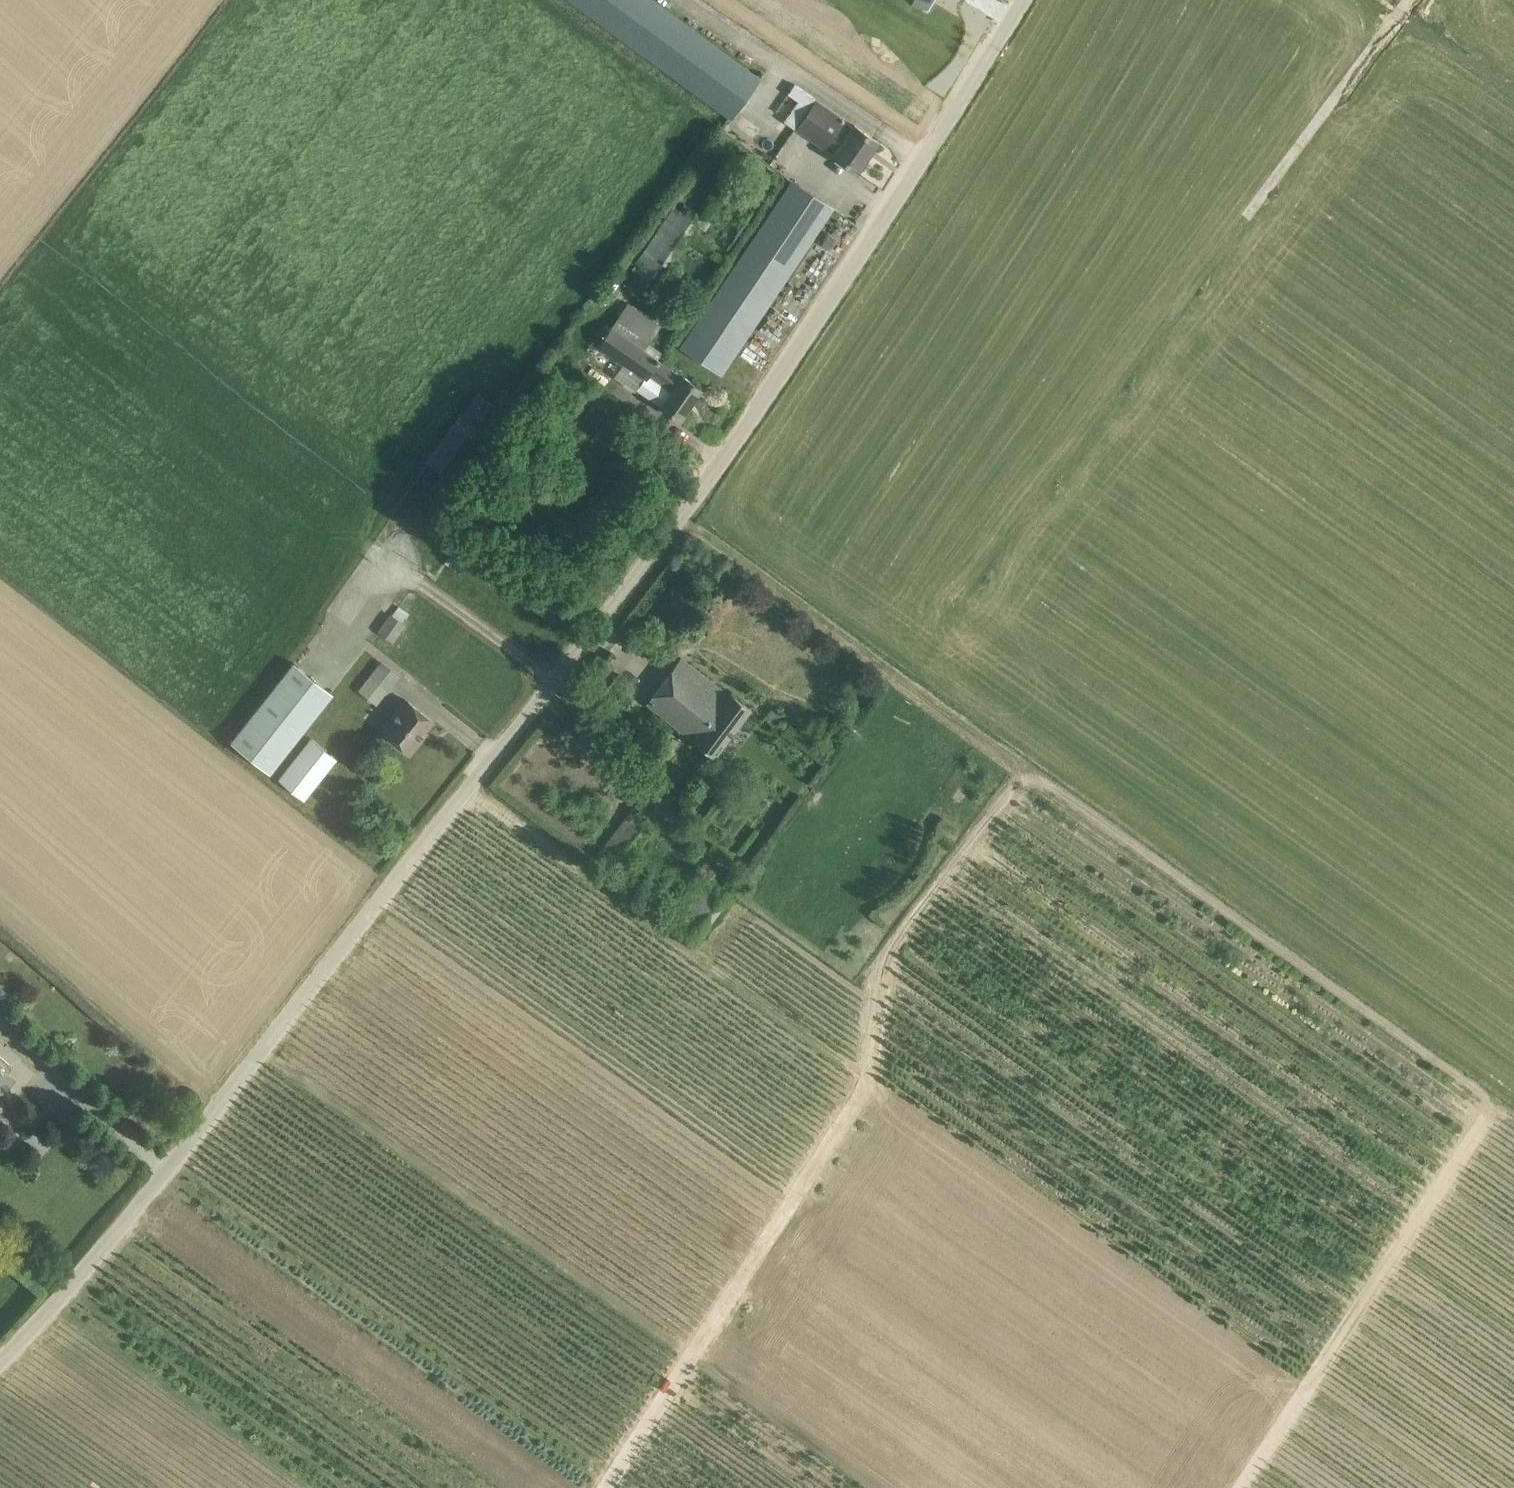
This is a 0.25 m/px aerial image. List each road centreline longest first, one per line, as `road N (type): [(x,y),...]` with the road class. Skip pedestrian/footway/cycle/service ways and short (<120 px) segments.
road 1 (unclassified): [(0,1378),(457,834),(804,350),(1023,0)]
road 2 (track): [(1248,216),(1411,0)]

